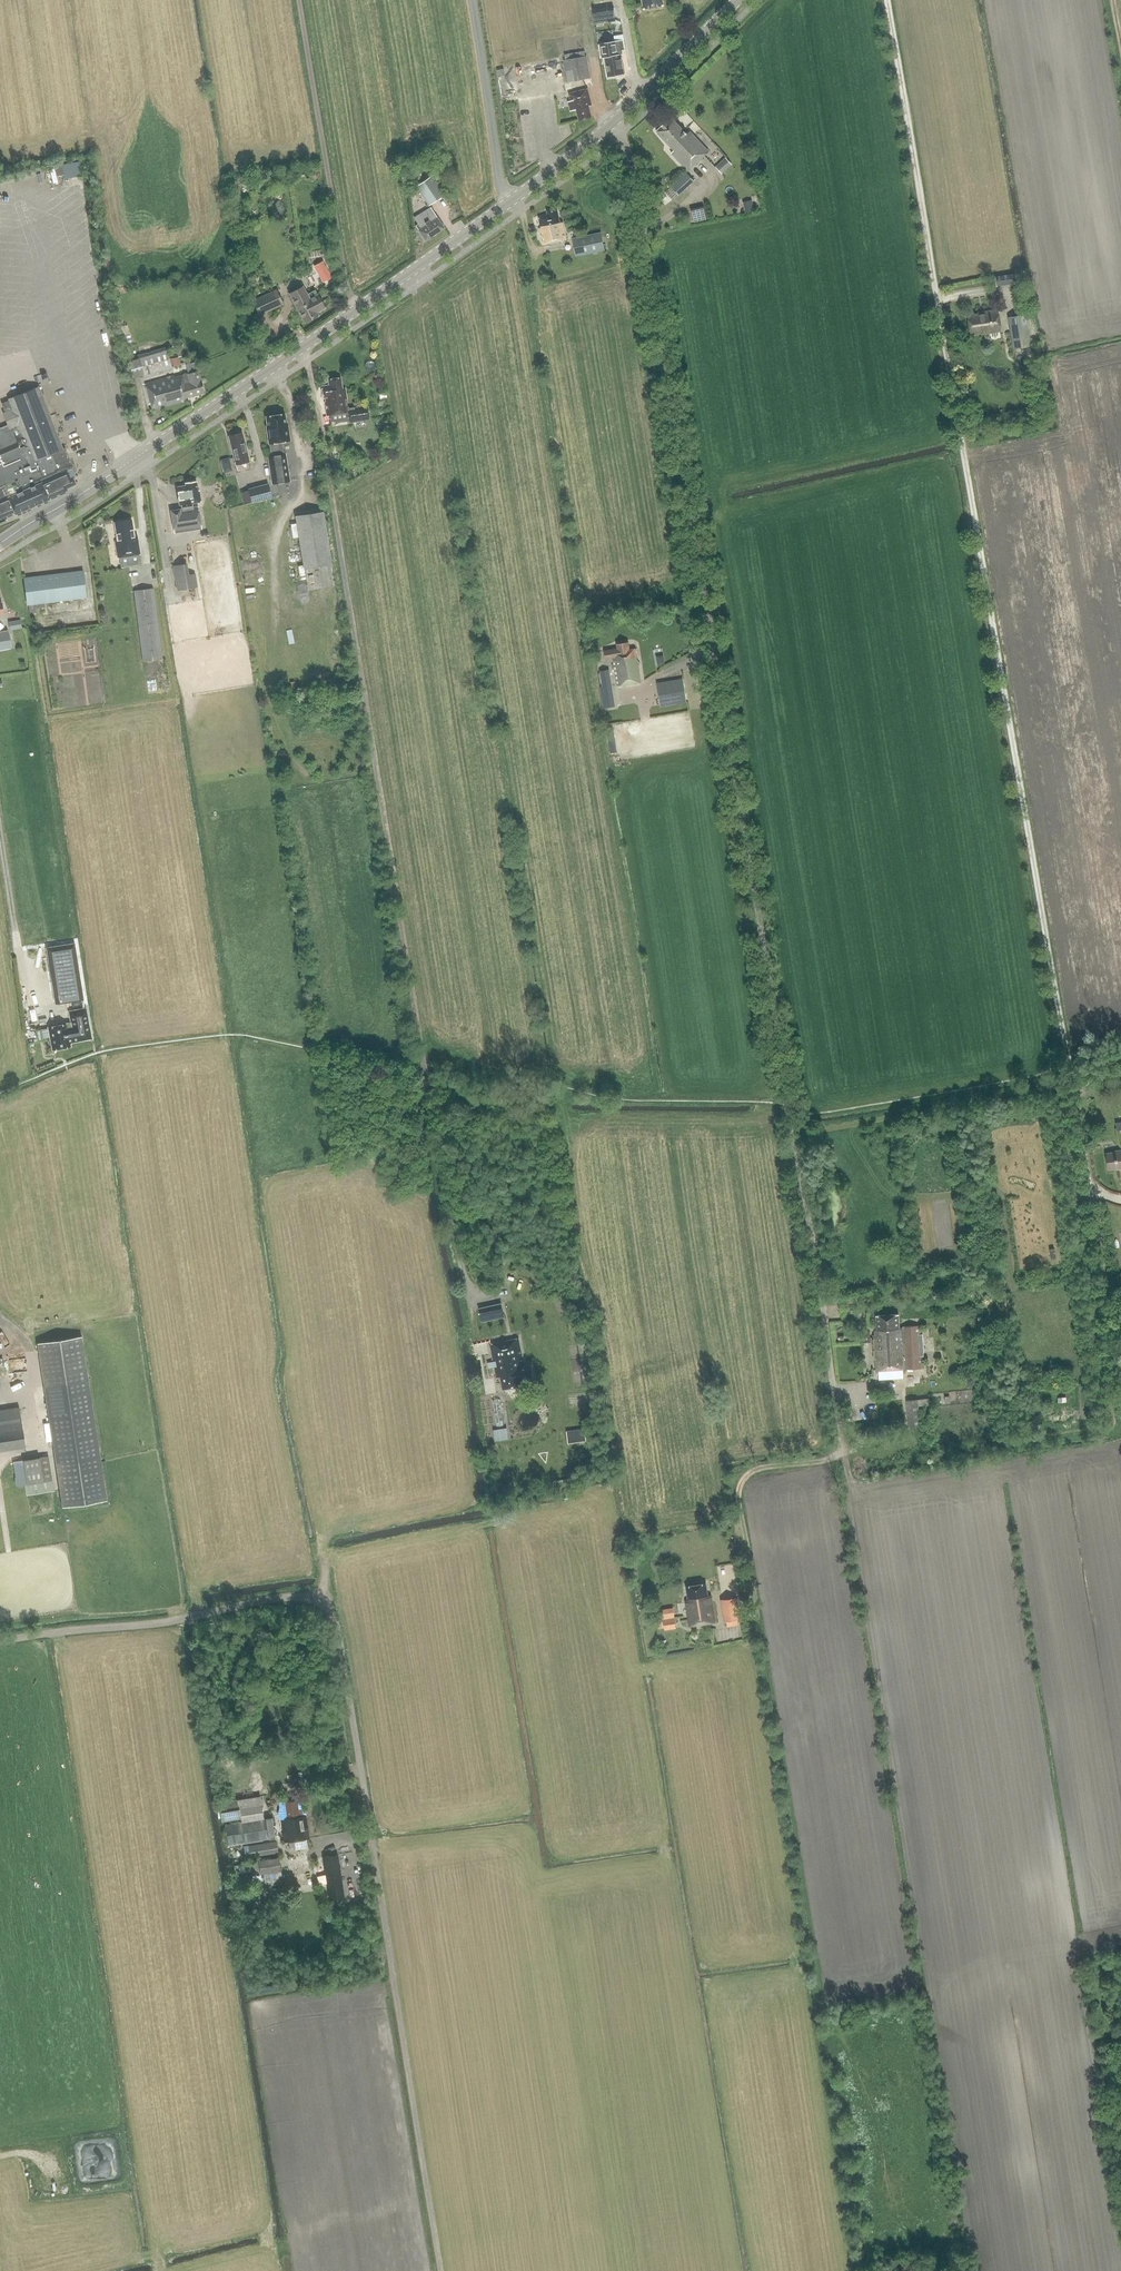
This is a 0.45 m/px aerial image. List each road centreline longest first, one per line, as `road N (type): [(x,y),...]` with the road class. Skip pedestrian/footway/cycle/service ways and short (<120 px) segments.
road 1 (track): [(887,0),(1068,1057)]
road 2 (track): [(443,2270),(335,1623),(324,1604),(289,1594),(184,1618),(0,1641)]
road 3 (unclassified): [(788,1105),(617,117)]
road 4 (track): [(304,345),(449,1233),(472,1321)]
road 5 (tertiary): [(0,542),(361,308),(617,117)]
road 6 (track): [(361,308),(345,279),(300,0)]
road 7 (track): [(1120,1367),(1068,1057)]
road 8 (tertiary): [(617,117),(735,0)]

